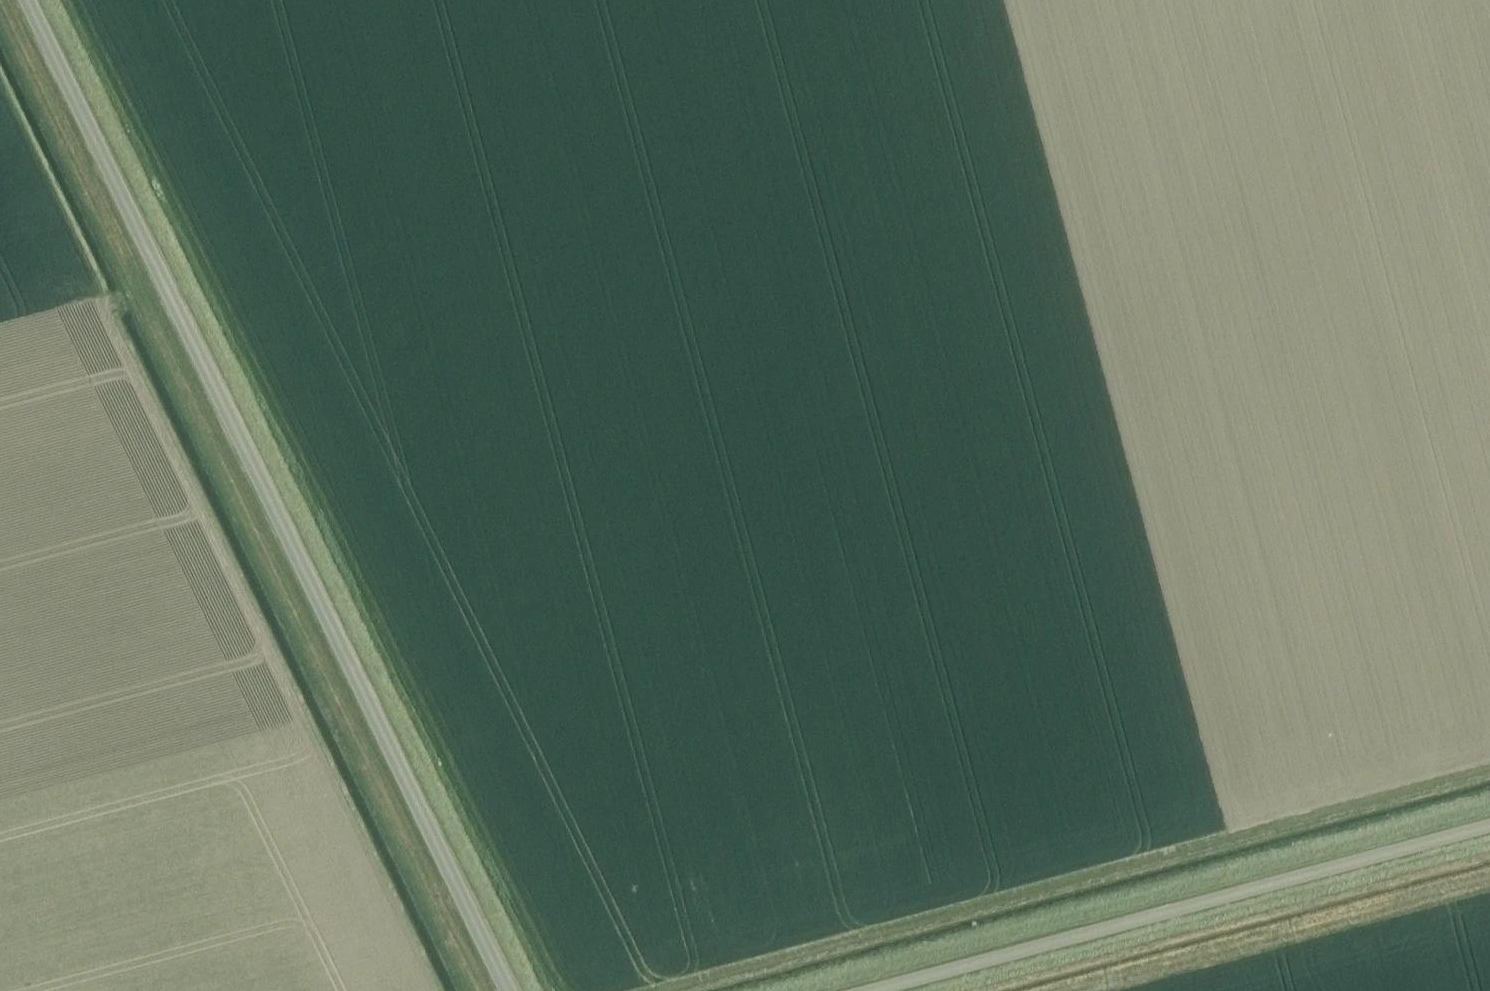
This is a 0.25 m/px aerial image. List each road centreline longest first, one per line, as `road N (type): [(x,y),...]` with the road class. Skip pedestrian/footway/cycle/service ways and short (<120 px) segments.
road 1 (unclassified): [(512,990),(30,0)]
road 2 (unclassified): [(891,990),(1489,832)]

